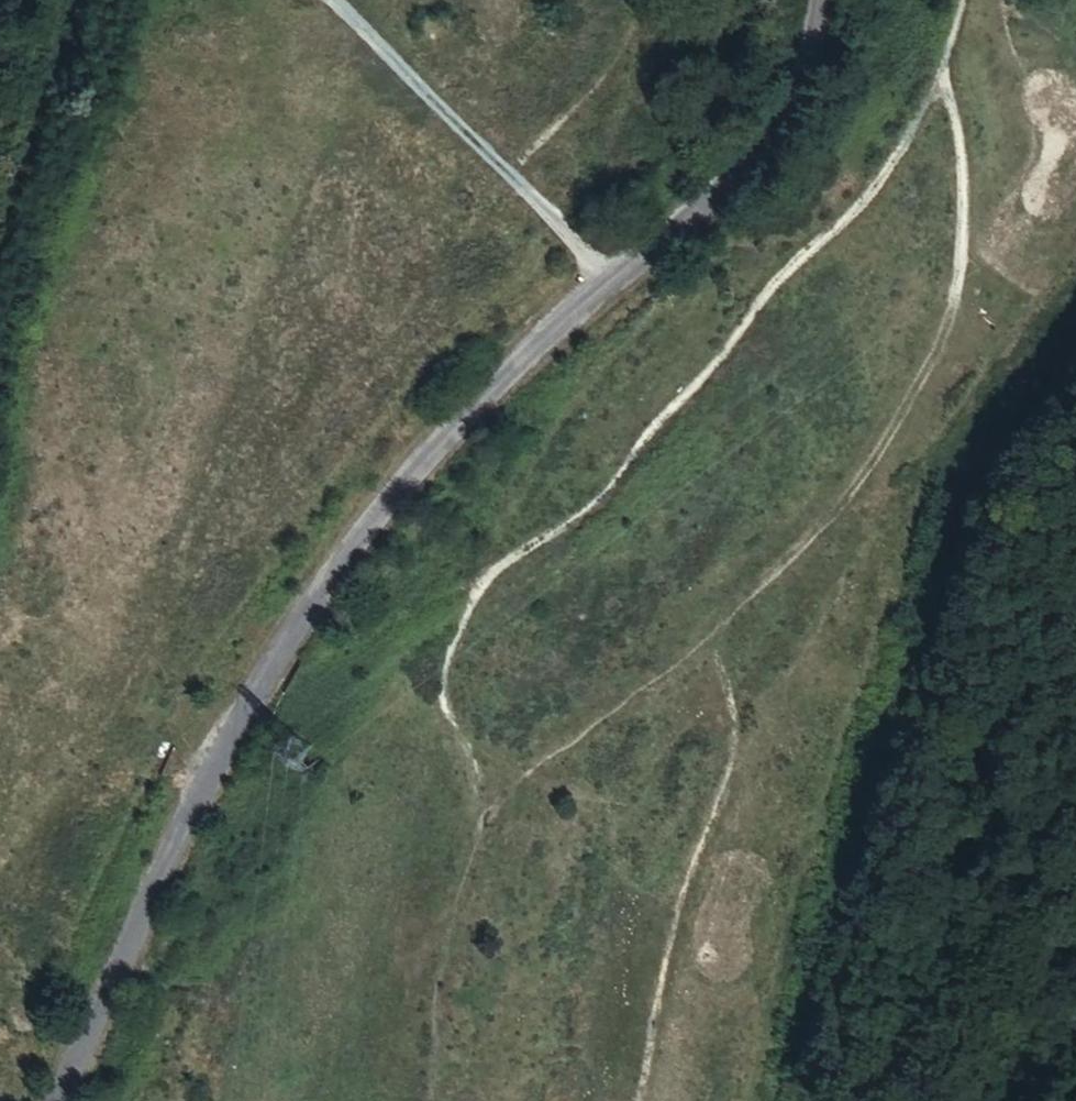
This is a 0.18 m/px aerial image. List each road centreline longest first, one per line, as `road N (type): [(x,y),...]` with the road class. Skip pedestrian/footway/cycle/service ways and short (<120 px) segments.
road 1 (unclassified): [(60,1100),(250,683),(469,395),(617,264),(793,127),(834,0)]

